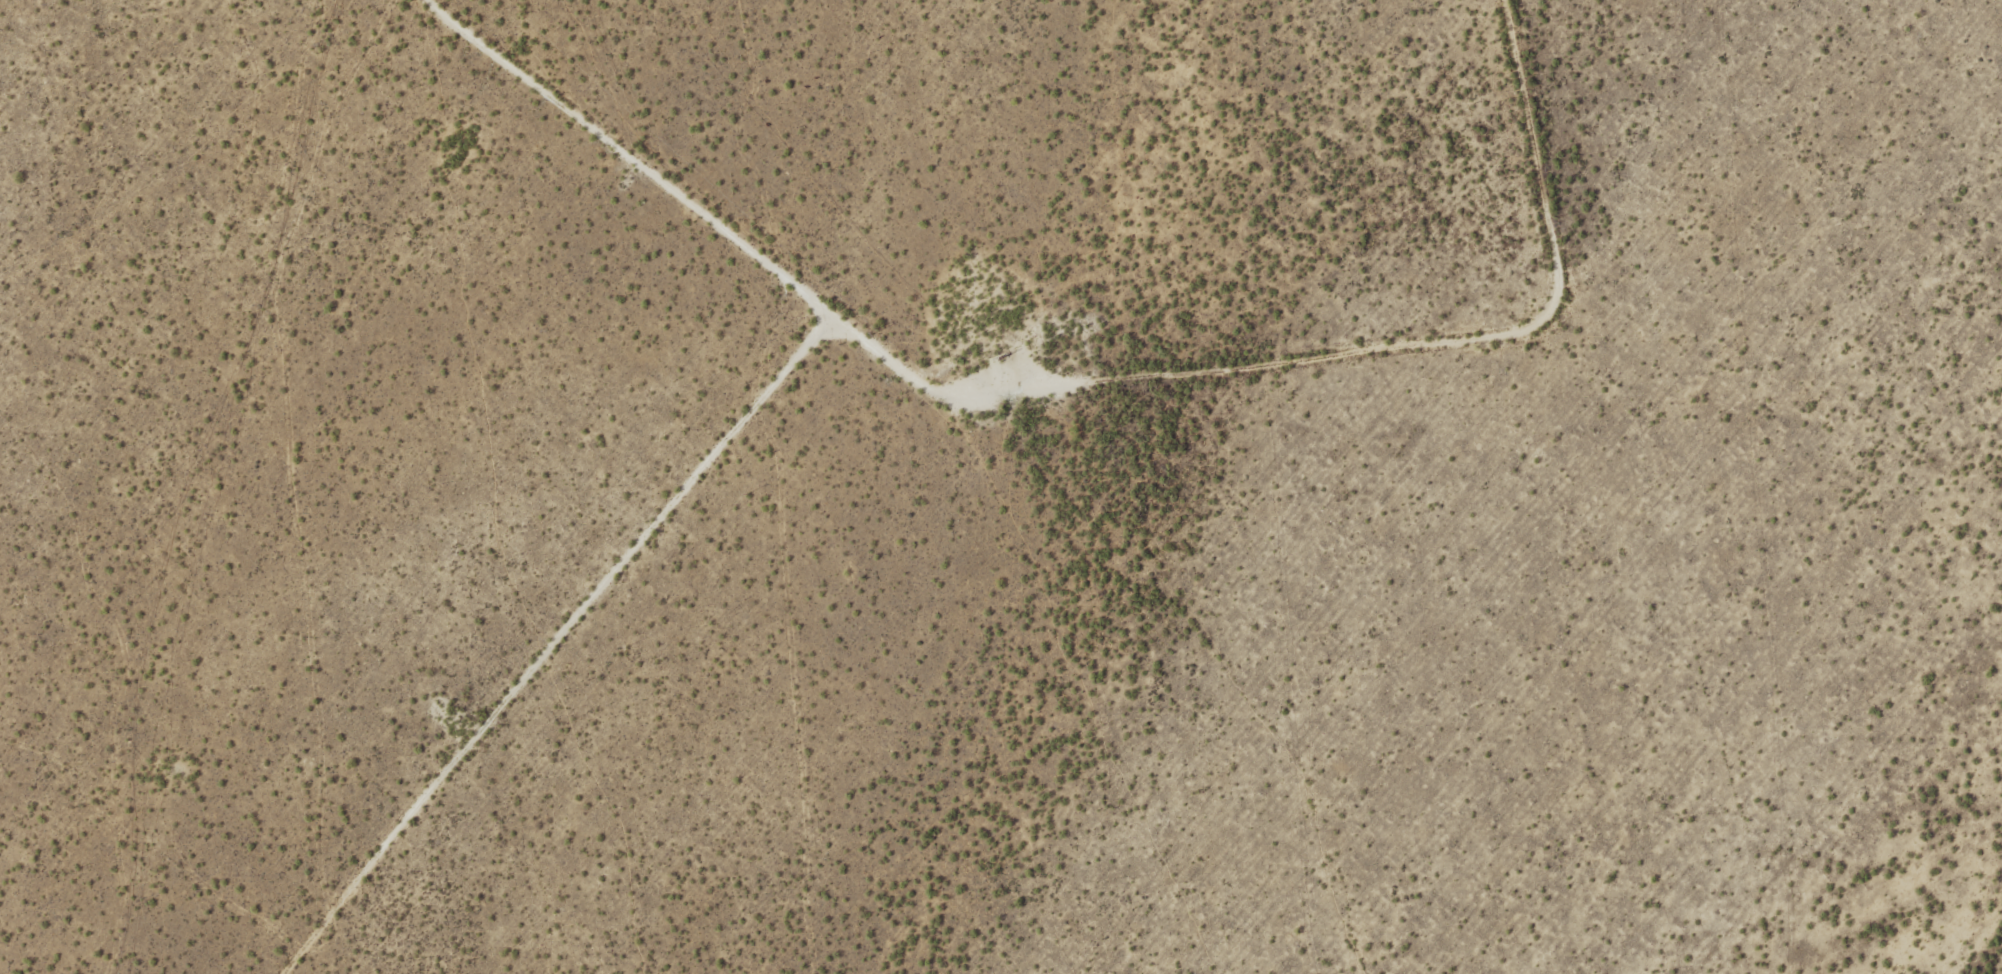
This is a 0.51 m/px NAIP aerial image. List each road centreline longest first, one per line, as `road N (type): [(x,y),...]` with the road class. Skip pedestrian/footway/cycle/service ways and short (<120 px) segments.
road 1 (track): [(436,0),(650,156)]

